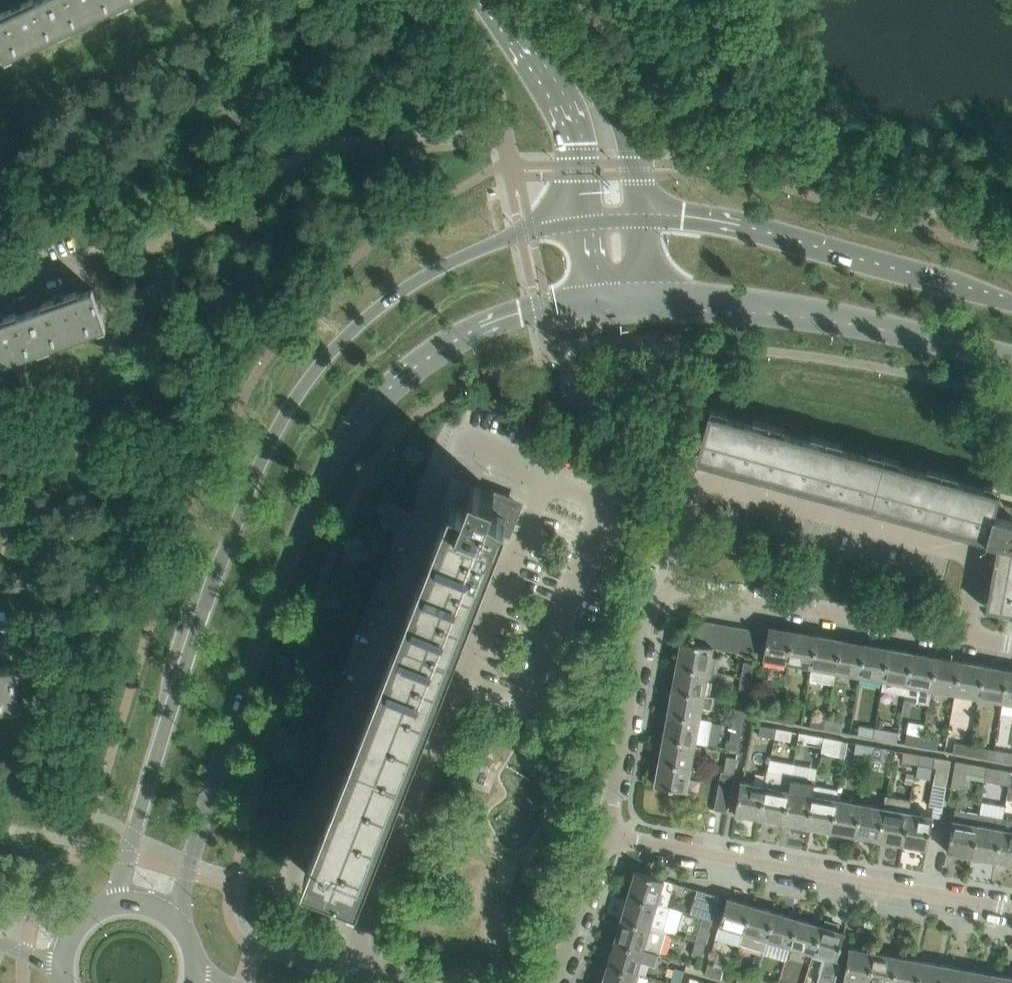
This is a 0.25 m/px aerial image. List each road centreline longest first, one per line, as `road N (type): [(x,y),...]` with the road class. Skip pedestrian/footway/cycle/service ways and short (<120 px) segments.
road 1 (tertiary): [(581,217),(486,237),(415,270),(339,332),(301,378),(260,448),(111,908)]
road 2 (tertiary): [(180,928),(188,873),(276,593),(354,429),(445,346),(501,320),(590,302)]
road 3 (residential): [(606,834),(1011,910)]
road 4 (residential): [(689,488),(706,478),(967,551),(980,568),(967,639)]
road 5 (secondary): [(1011,300),(759,228),(640,213)]
road 6 (secondary): [(644,302),(798,315),(1011,360)]
road 7 (residential): [(672,582),(967,639)]
road 8 (unclassified): [(606,834),(649,608),(672,582)]
road 9 (secondary): [(640,213),(635,168),(602,100),(506,0)]
road 10 (secondary): [(485,0),(539,71),(576,144),(581,217)]
road 11 (unclassified): [(553,982),(606,834)]

